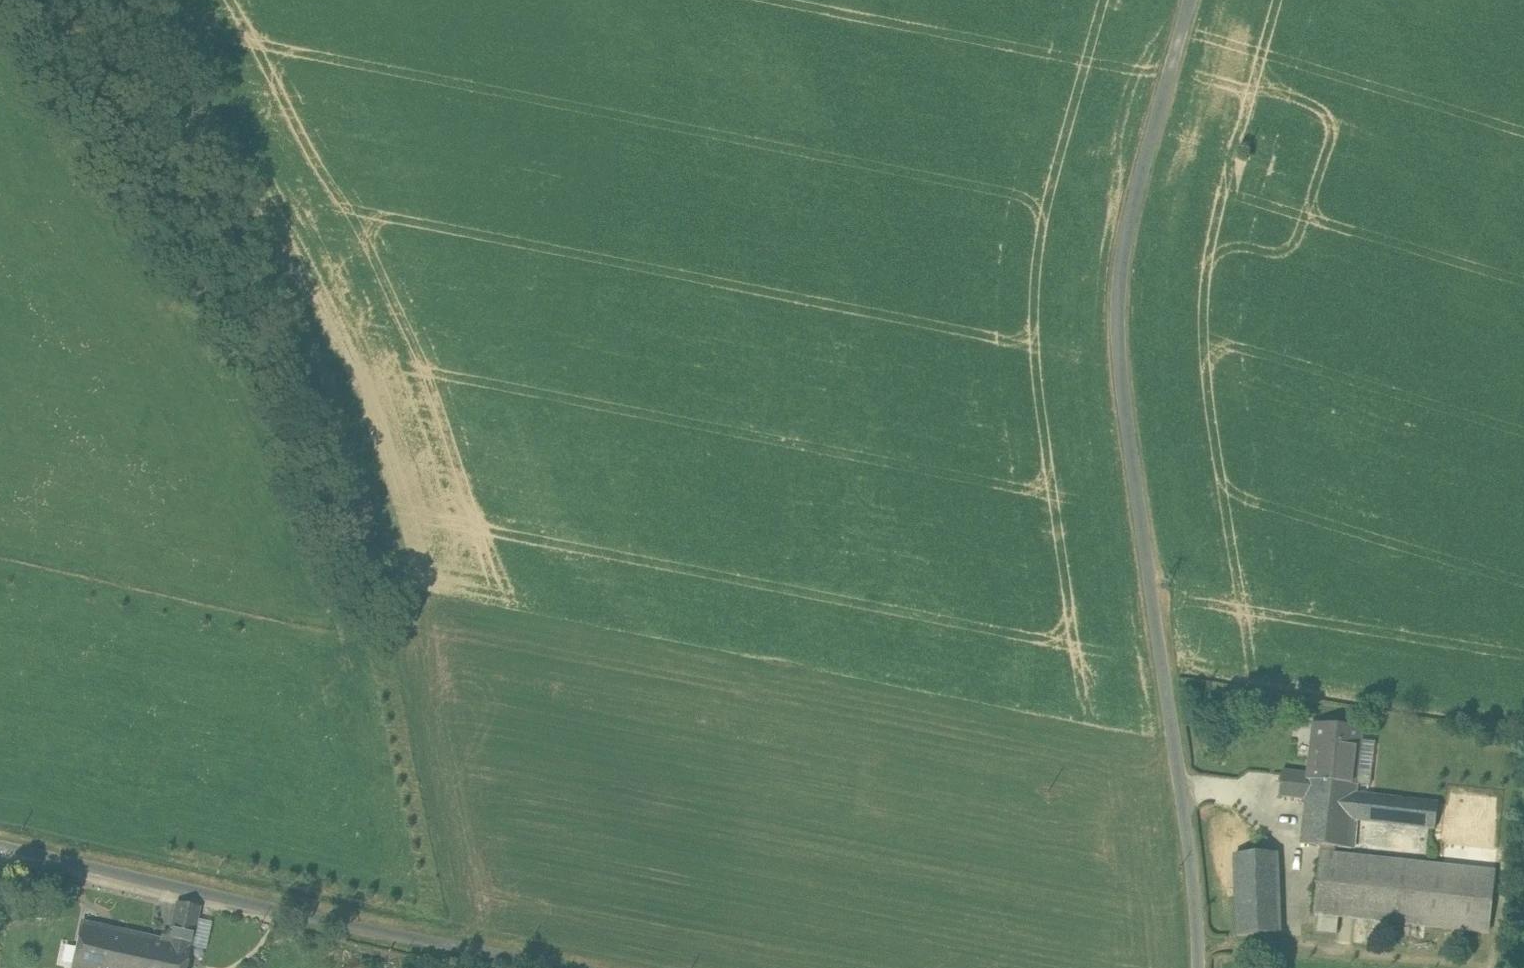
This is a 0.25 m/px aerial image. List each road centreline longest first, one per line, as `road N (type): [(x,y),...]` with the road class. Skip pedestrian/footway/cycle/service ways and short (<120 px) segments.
road 1 (unclassified): [(1205,967),(1206,924),(1116,277),(1191,0)]
road 2 (unclassified): [(614,967),(0,835)]

